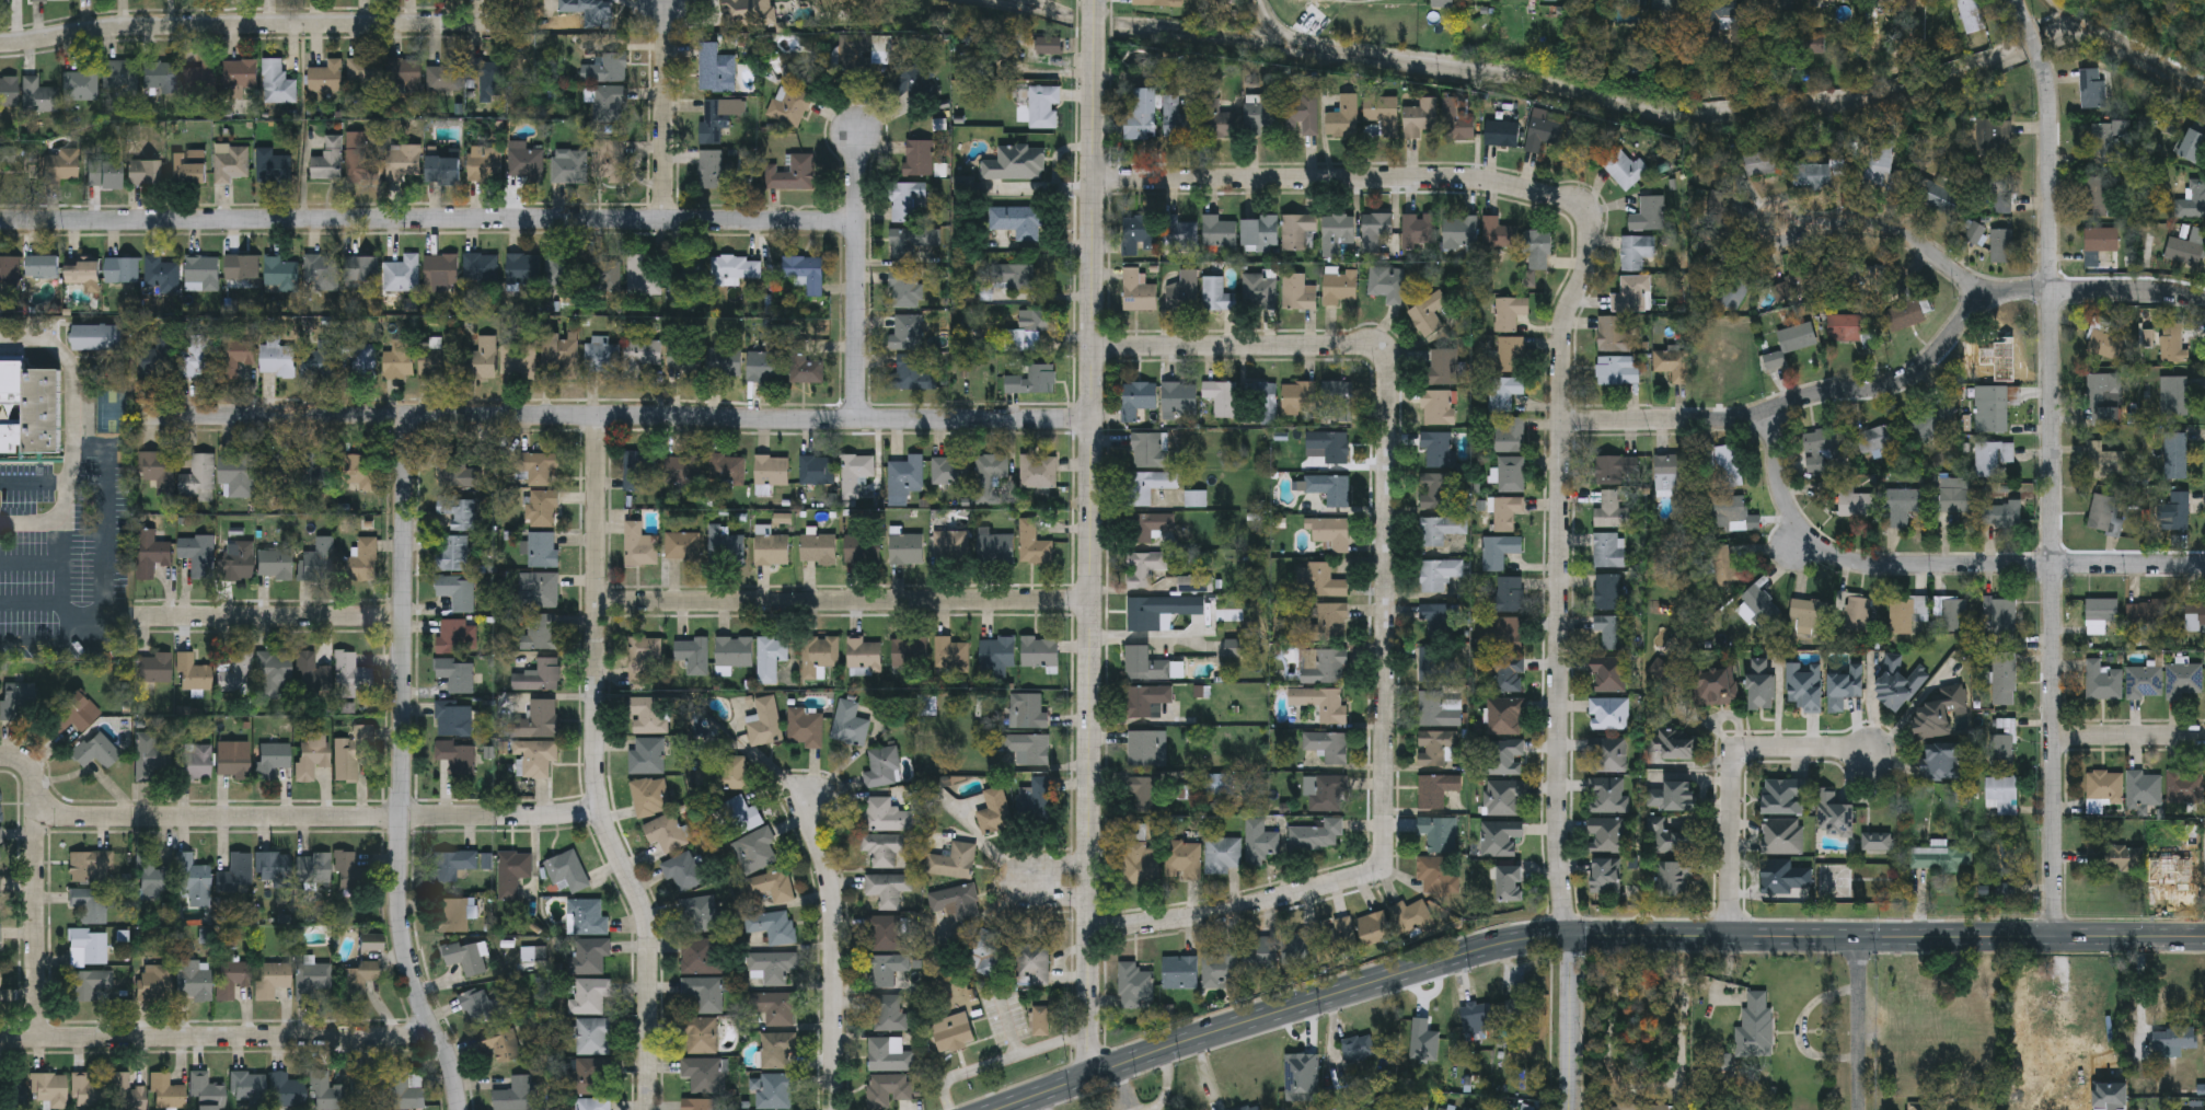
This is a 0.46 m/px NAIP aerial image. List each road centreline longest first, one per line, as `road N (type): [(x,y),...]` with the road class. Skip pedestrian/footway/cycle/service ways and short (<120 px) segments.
road 1 (secondary): [(2204,935),(1730,932),(1504,940),(990,1109)]
road 2 (tertiary): [(1095,0),(1090,1074)]
road 3 (residential): [(1093,419),(142,417)]
road 4 (residential): [(2016,0),(2044,60),(2052,100),(2054,936)]
road 5 (residential): [(856,224),(469,217),(0,221)]
road 6 (residential): [(1386,857),(1388,391),(1382,359),(1348,345),(1093,345)]
road 7 (residential): [(1559,200),(1583,217),(1589,259),(1561,331),(1558,833),(1566,913),(1575,934)]
road 8 (residential): [(405,416),(402,895),(405,938),(458,1109)]
road 9 (residential): [(598,418),(596,764),(612,840),(650,929),(648,1109)]
road 10 (residential): [(2204,562),(1869,565),(1847,558),(1805,531),(1780,487),(1778,411)]
road 11 (residential): [(1092,599),(598,602)]
road 12 (residential): [(485,23),(153,24),(0,40)]
road 13 (residential): [(1559,200),(1462,180),(1094,181)]
road 14 (residential): [(2204,301),(2167,291),(2051,289),(1989,301),(1904,236),(1842,223),(1781,231)]
road 15 (residential): [(438,1033),(0,1032)]
road 16 (residential): [(403,817),(37,818)]
road 17 (residential): [(1730,932),(1735,756),(1871,756)]
road 18 (residential): [(1386,857),(1365,878),(1213,917),(1090,930)]
road 19 (residential): [(815,803),(834,913),(833,1109)]
road 20 (residential): [(857,135),(855,421)]
road 21 (residential): [(405,614),(142,616)]
road 22 (residential): [(1989,301),(1913,375),(1778,411)]
road 23 (residential): [(1778,411),(1755,418),(1561,424)]
road 24 (residential): [(37,818),(39,1031)]
road 25 (residential): [(667,10),(665,219)]
road 26 (residential): [(602,806),(522,817),(403,817)]
road 27 (residential): [(1575,934),(1570,1109)]
road 28 (residential): [(1863,936),(1862,1109)]
road 29 (residential): [(2204,735),(2053,733)]

